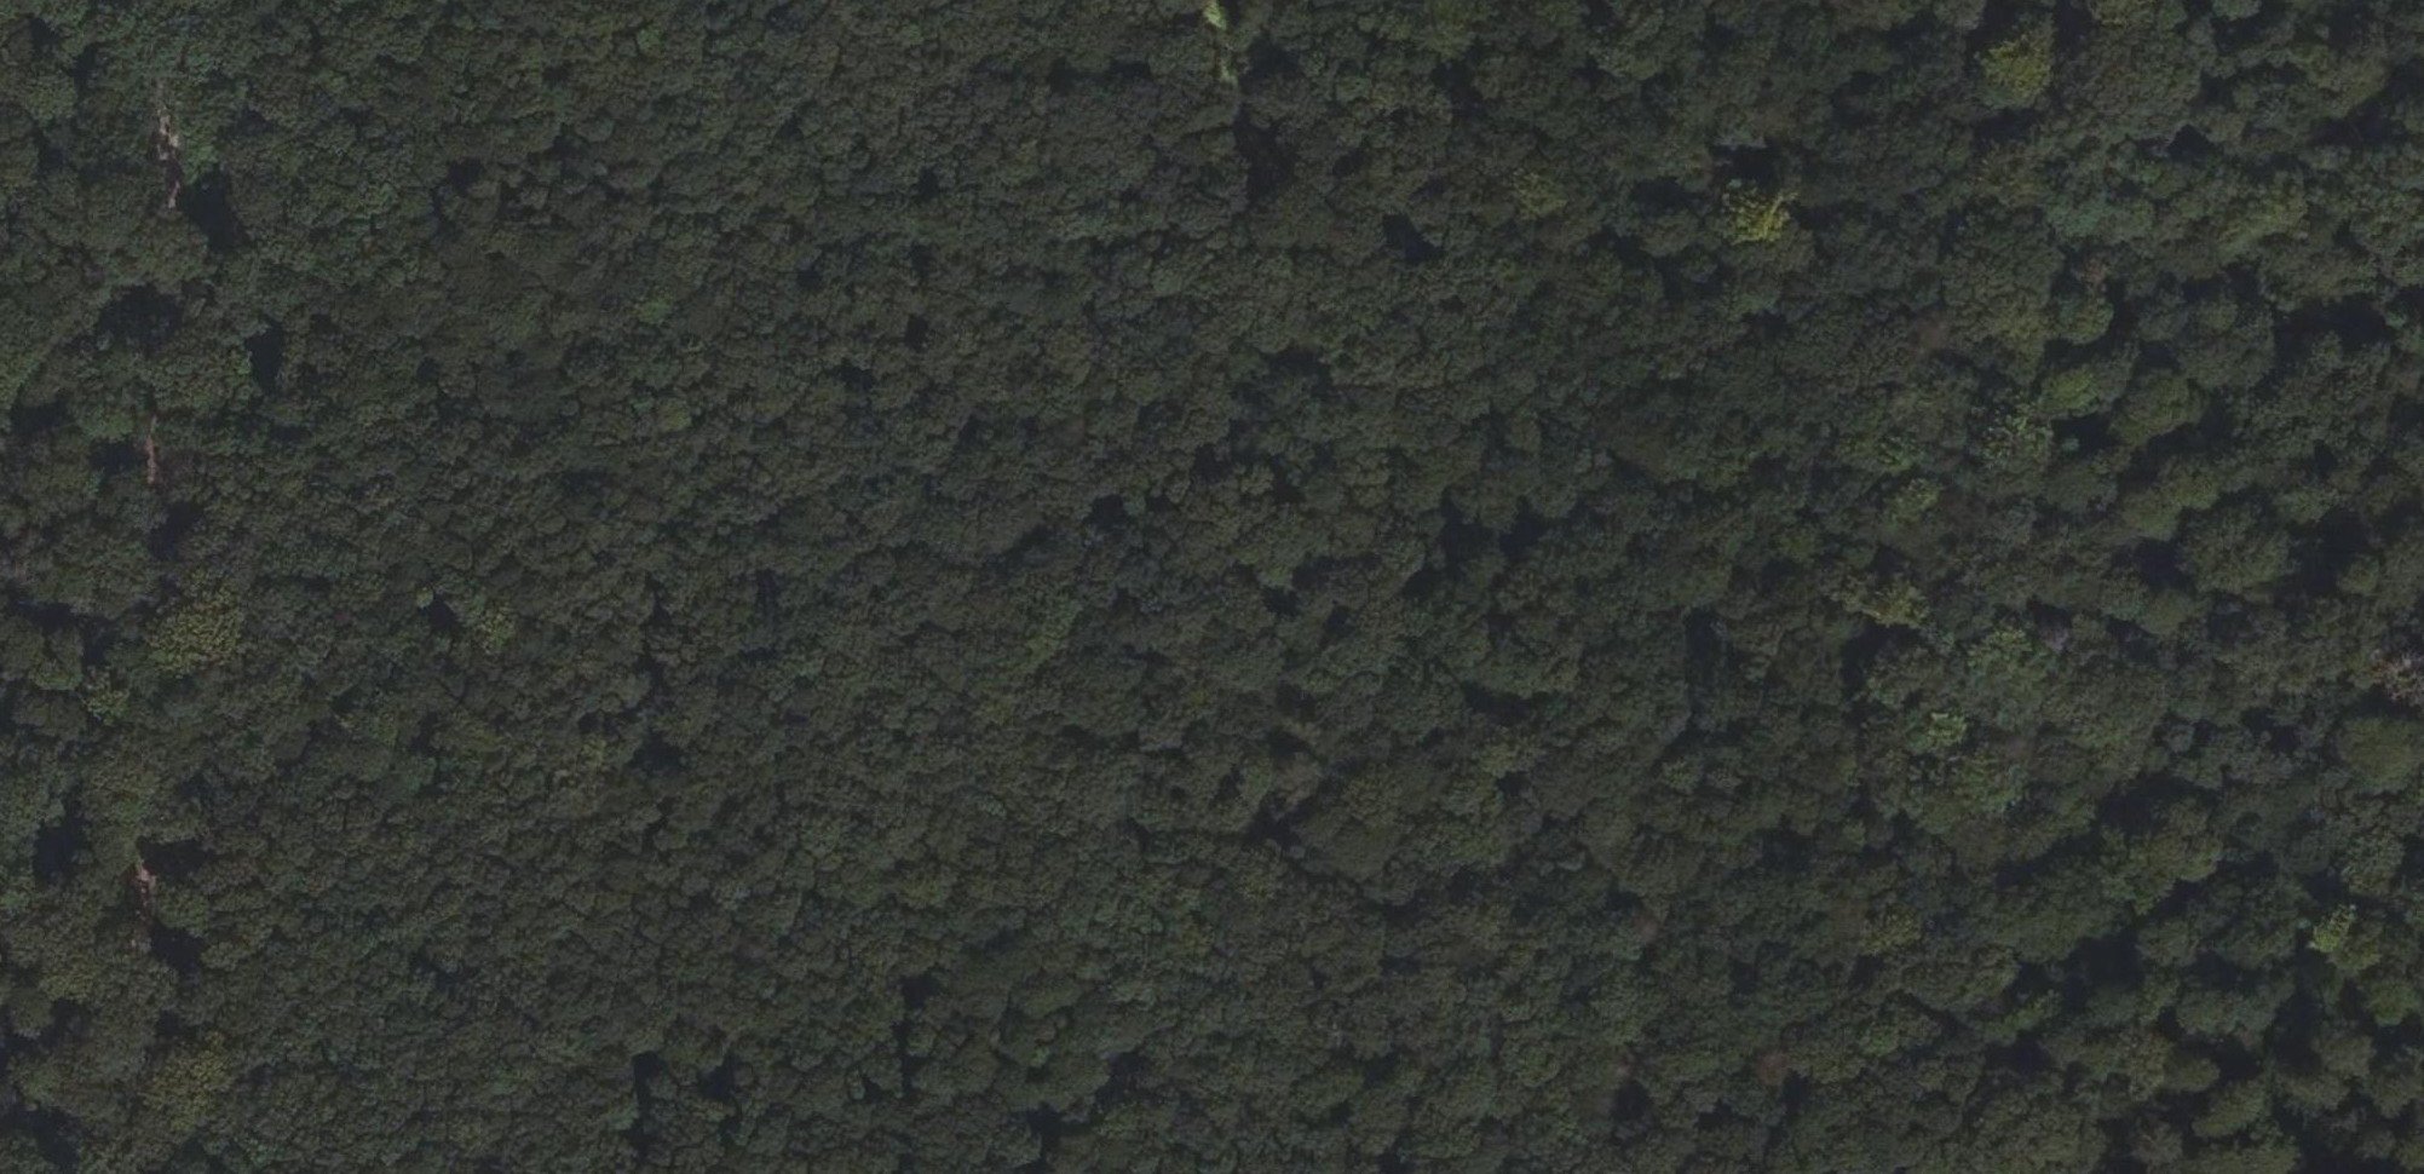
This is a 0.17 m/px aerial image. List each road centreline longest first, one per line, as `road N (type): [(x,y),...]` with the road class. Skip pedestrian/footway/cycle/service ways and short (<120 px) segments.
road 1 (track): [(1992,1173),(2013,879),(2040,0)]
road 2 (unclassified): [(166,0),(134,1173)]

